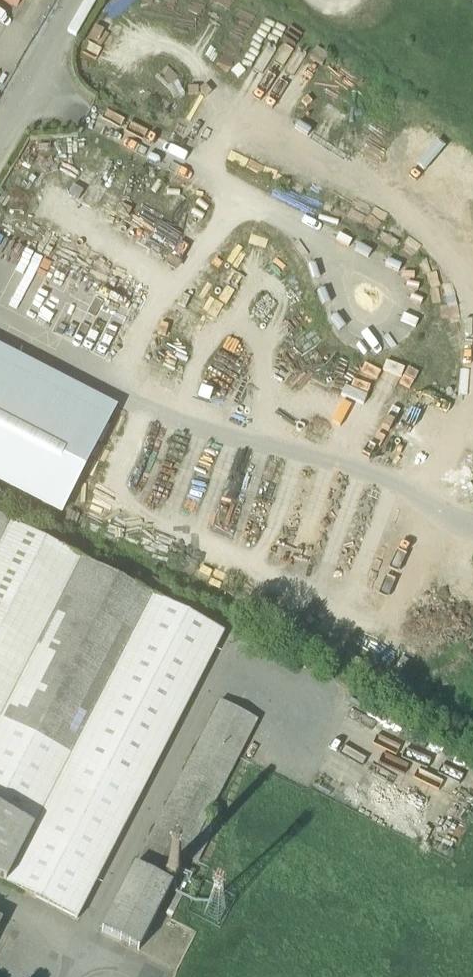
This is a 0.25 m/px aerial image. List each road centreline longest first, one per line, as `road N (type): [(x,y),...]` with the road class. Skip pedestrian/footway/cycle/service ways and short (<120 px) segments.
road 1 (unclassified): [(0,140),(82,0)]

